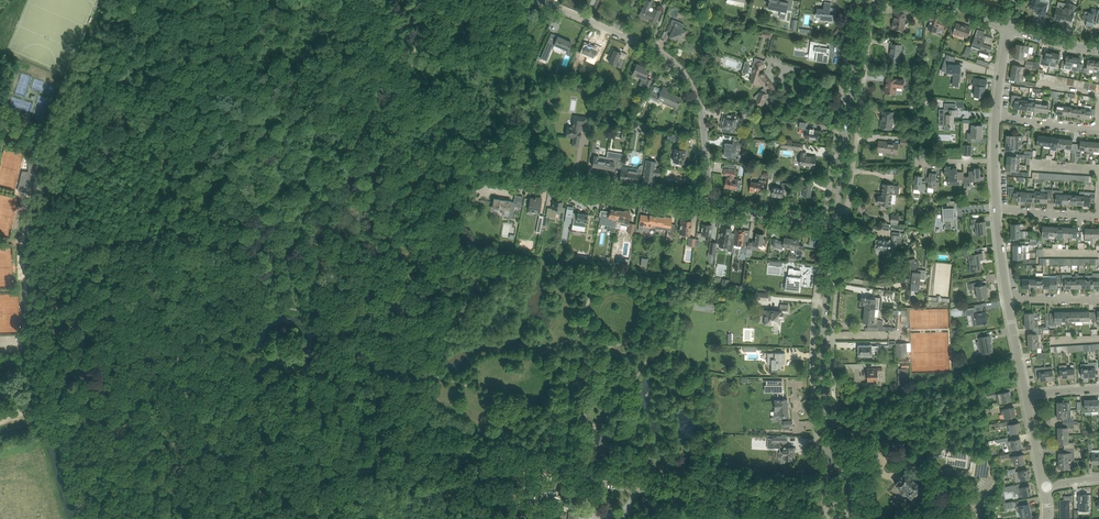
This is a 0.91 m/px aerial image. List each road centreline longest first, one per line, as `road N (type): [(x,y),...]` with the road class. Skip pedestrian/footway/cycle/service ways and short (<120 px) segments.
road 1 (tertiary): [(839,518),(824,398),(831,223)]
road 2 (residential): [(708,204),(697,114),(670,59),(543,0)]
road 3 (unclassified): [(807,518),(575,473)]
road 4 (unclassified): [(833,209),(846,203),(874,0)]
road 5 (tertiary): [(833,209),(863,0)]
road 6 (unclassified): [(708,204),(507,175)]
road 7 (unclassified): [(831,223),(708,204)]

